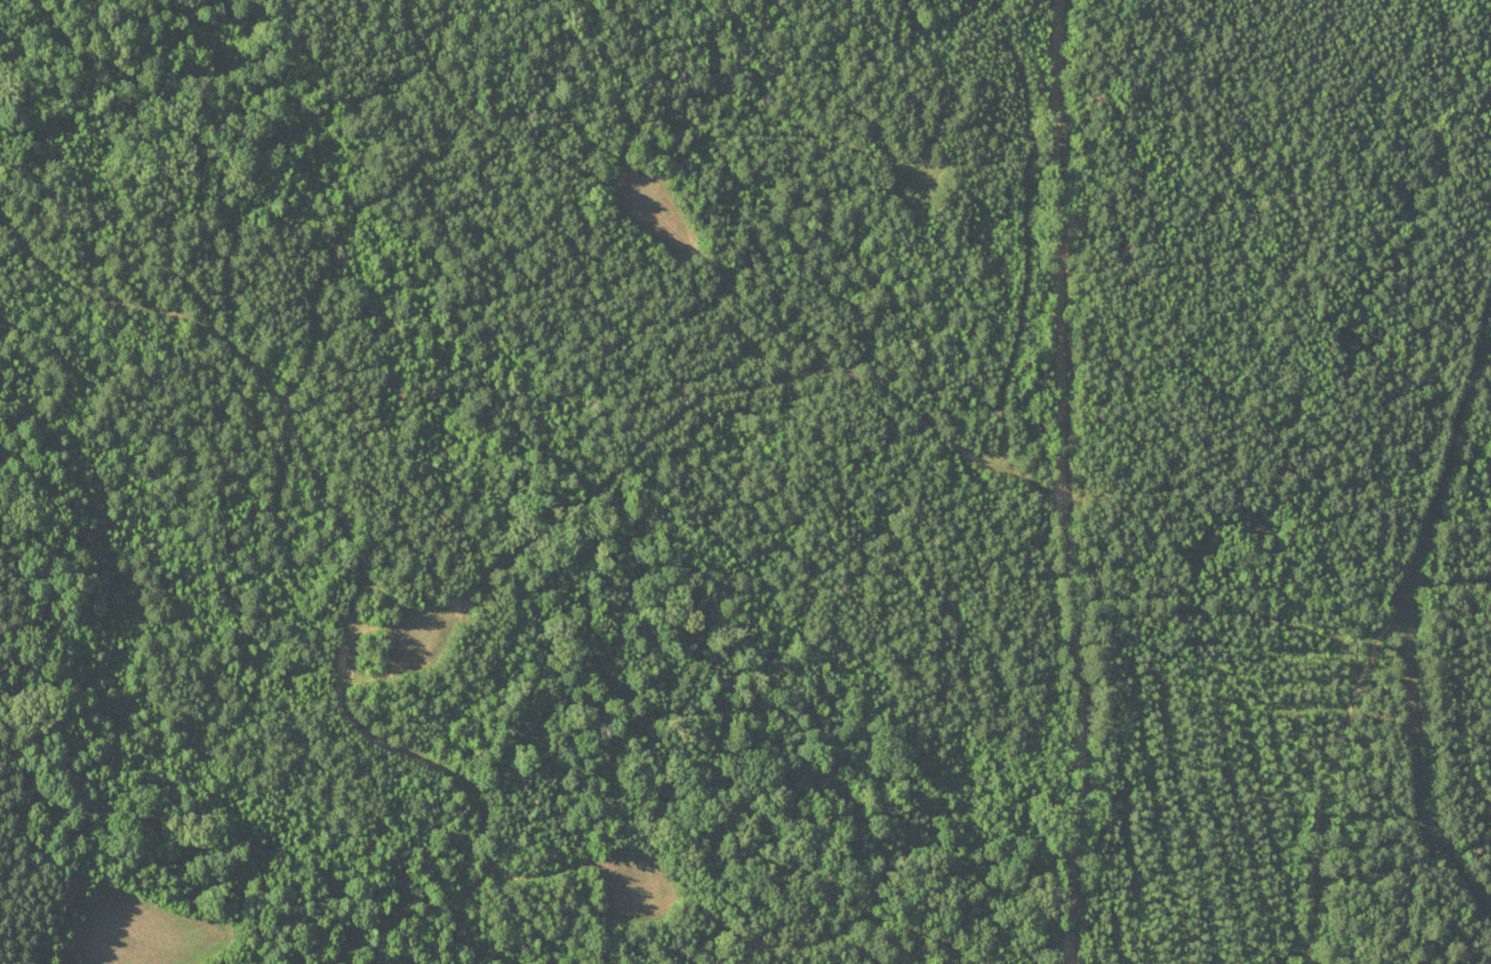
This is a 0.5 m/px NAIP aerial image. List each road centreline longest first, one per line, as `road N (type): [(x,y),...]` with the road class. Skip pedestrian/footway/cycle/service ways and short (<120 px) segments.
road 1 (residential): [(1062,963),(1076,642),(1050,520),(1050,0)]

